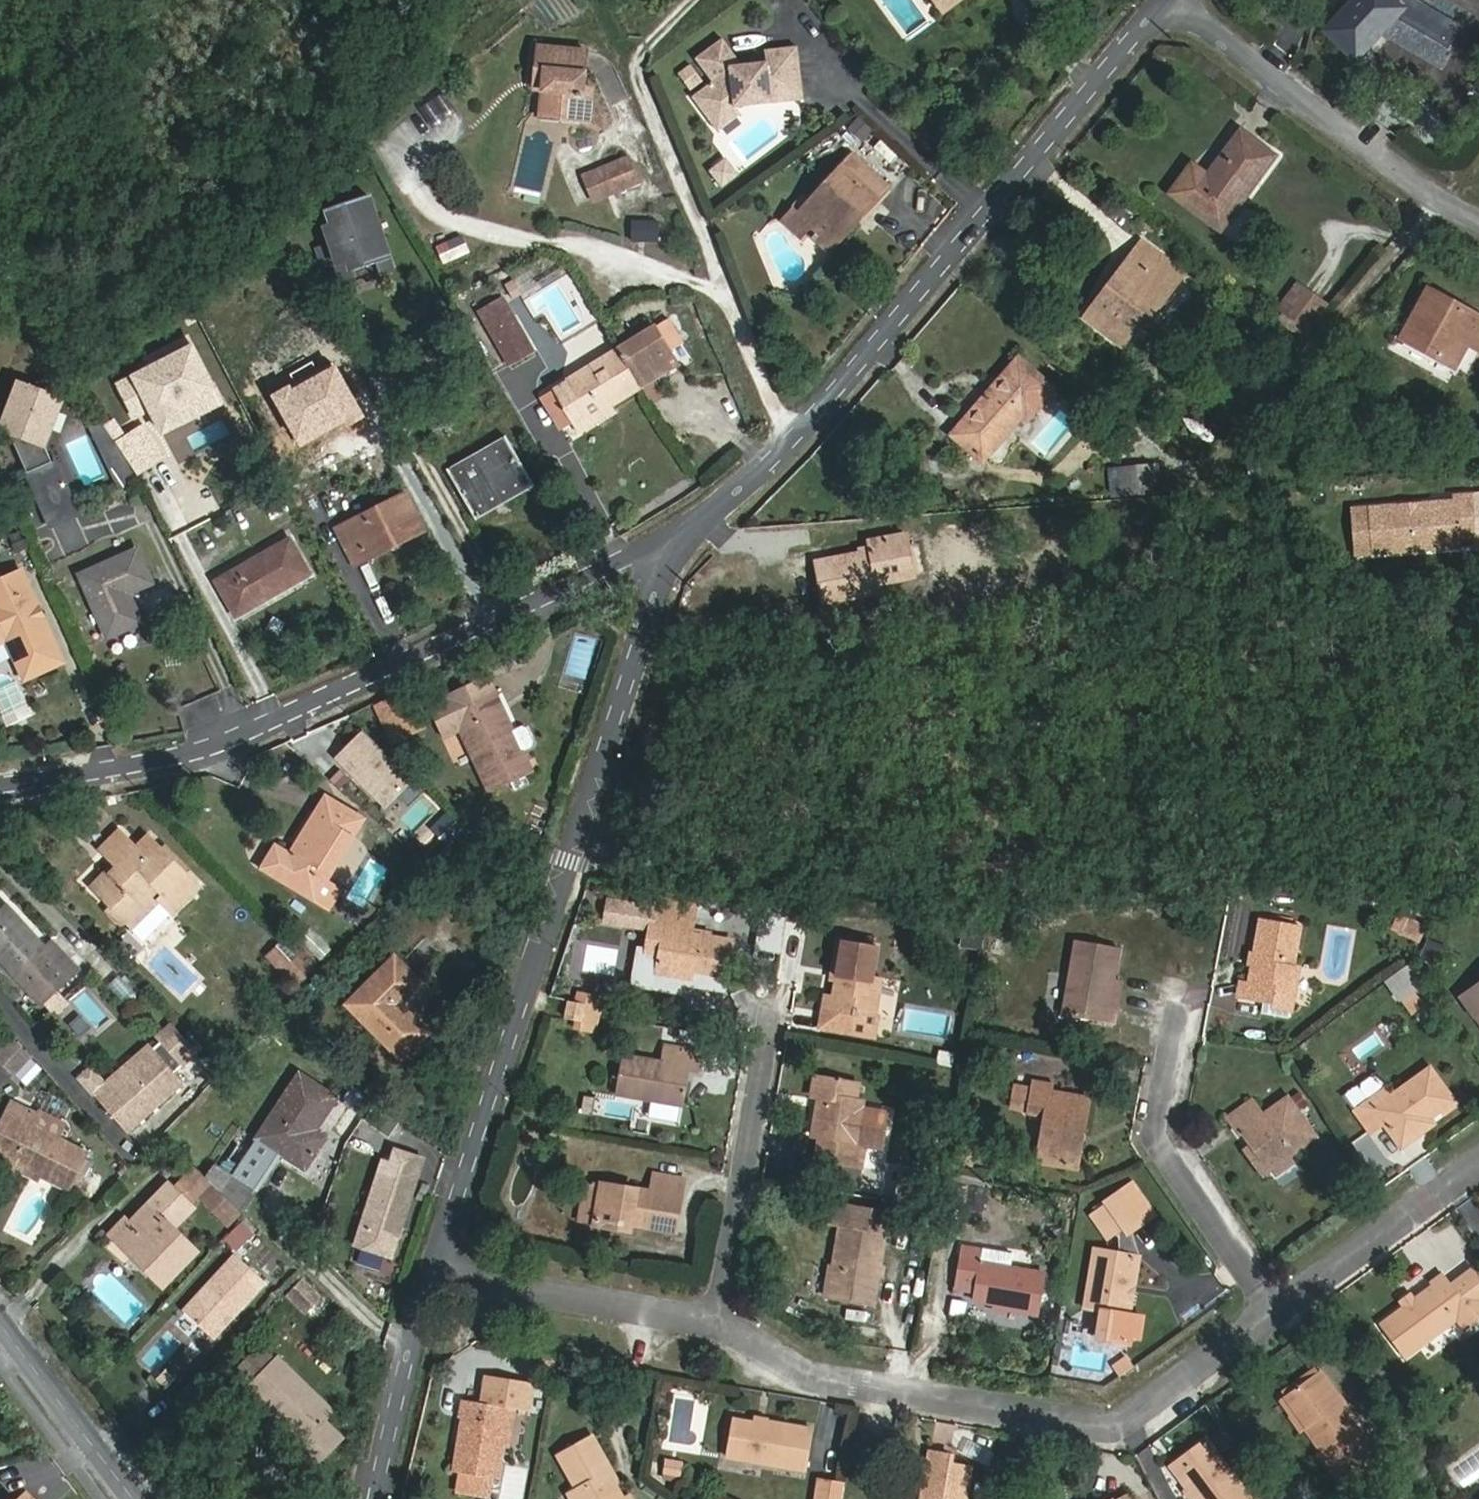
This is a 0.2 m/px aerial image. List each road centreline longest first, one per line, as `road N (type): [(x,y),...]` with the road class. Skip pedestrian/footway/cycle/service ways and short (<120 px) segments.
road 1 (tertiary): [(426,1281),(702,526)]
road 2 (tertiary): [(0,793),(220,756),(702,526)]
road 3 (tertiary): [(702,526),(1019,200),(1172,0)]
road 4 (residential): [(717,1327),(812,1374),(1103,1417),(1273,1302)]
road 5 (residential): [(1185,0),(1439,203),(1478,224)]
road 6 (residential): [(1173,1011),(1175,1142),(1273,1302)]
road 7 (residential): [(774,1026),(717,1327)]
road 8 (residential): [(426,1281),(717,1327)]
road 9 (residential): [(1273,1302),(1478,1163)]
road 10 (tertiary): [(0,1318),(134,1498)]
road 11 (tertiary): [(374,1498),(426,1281)]

